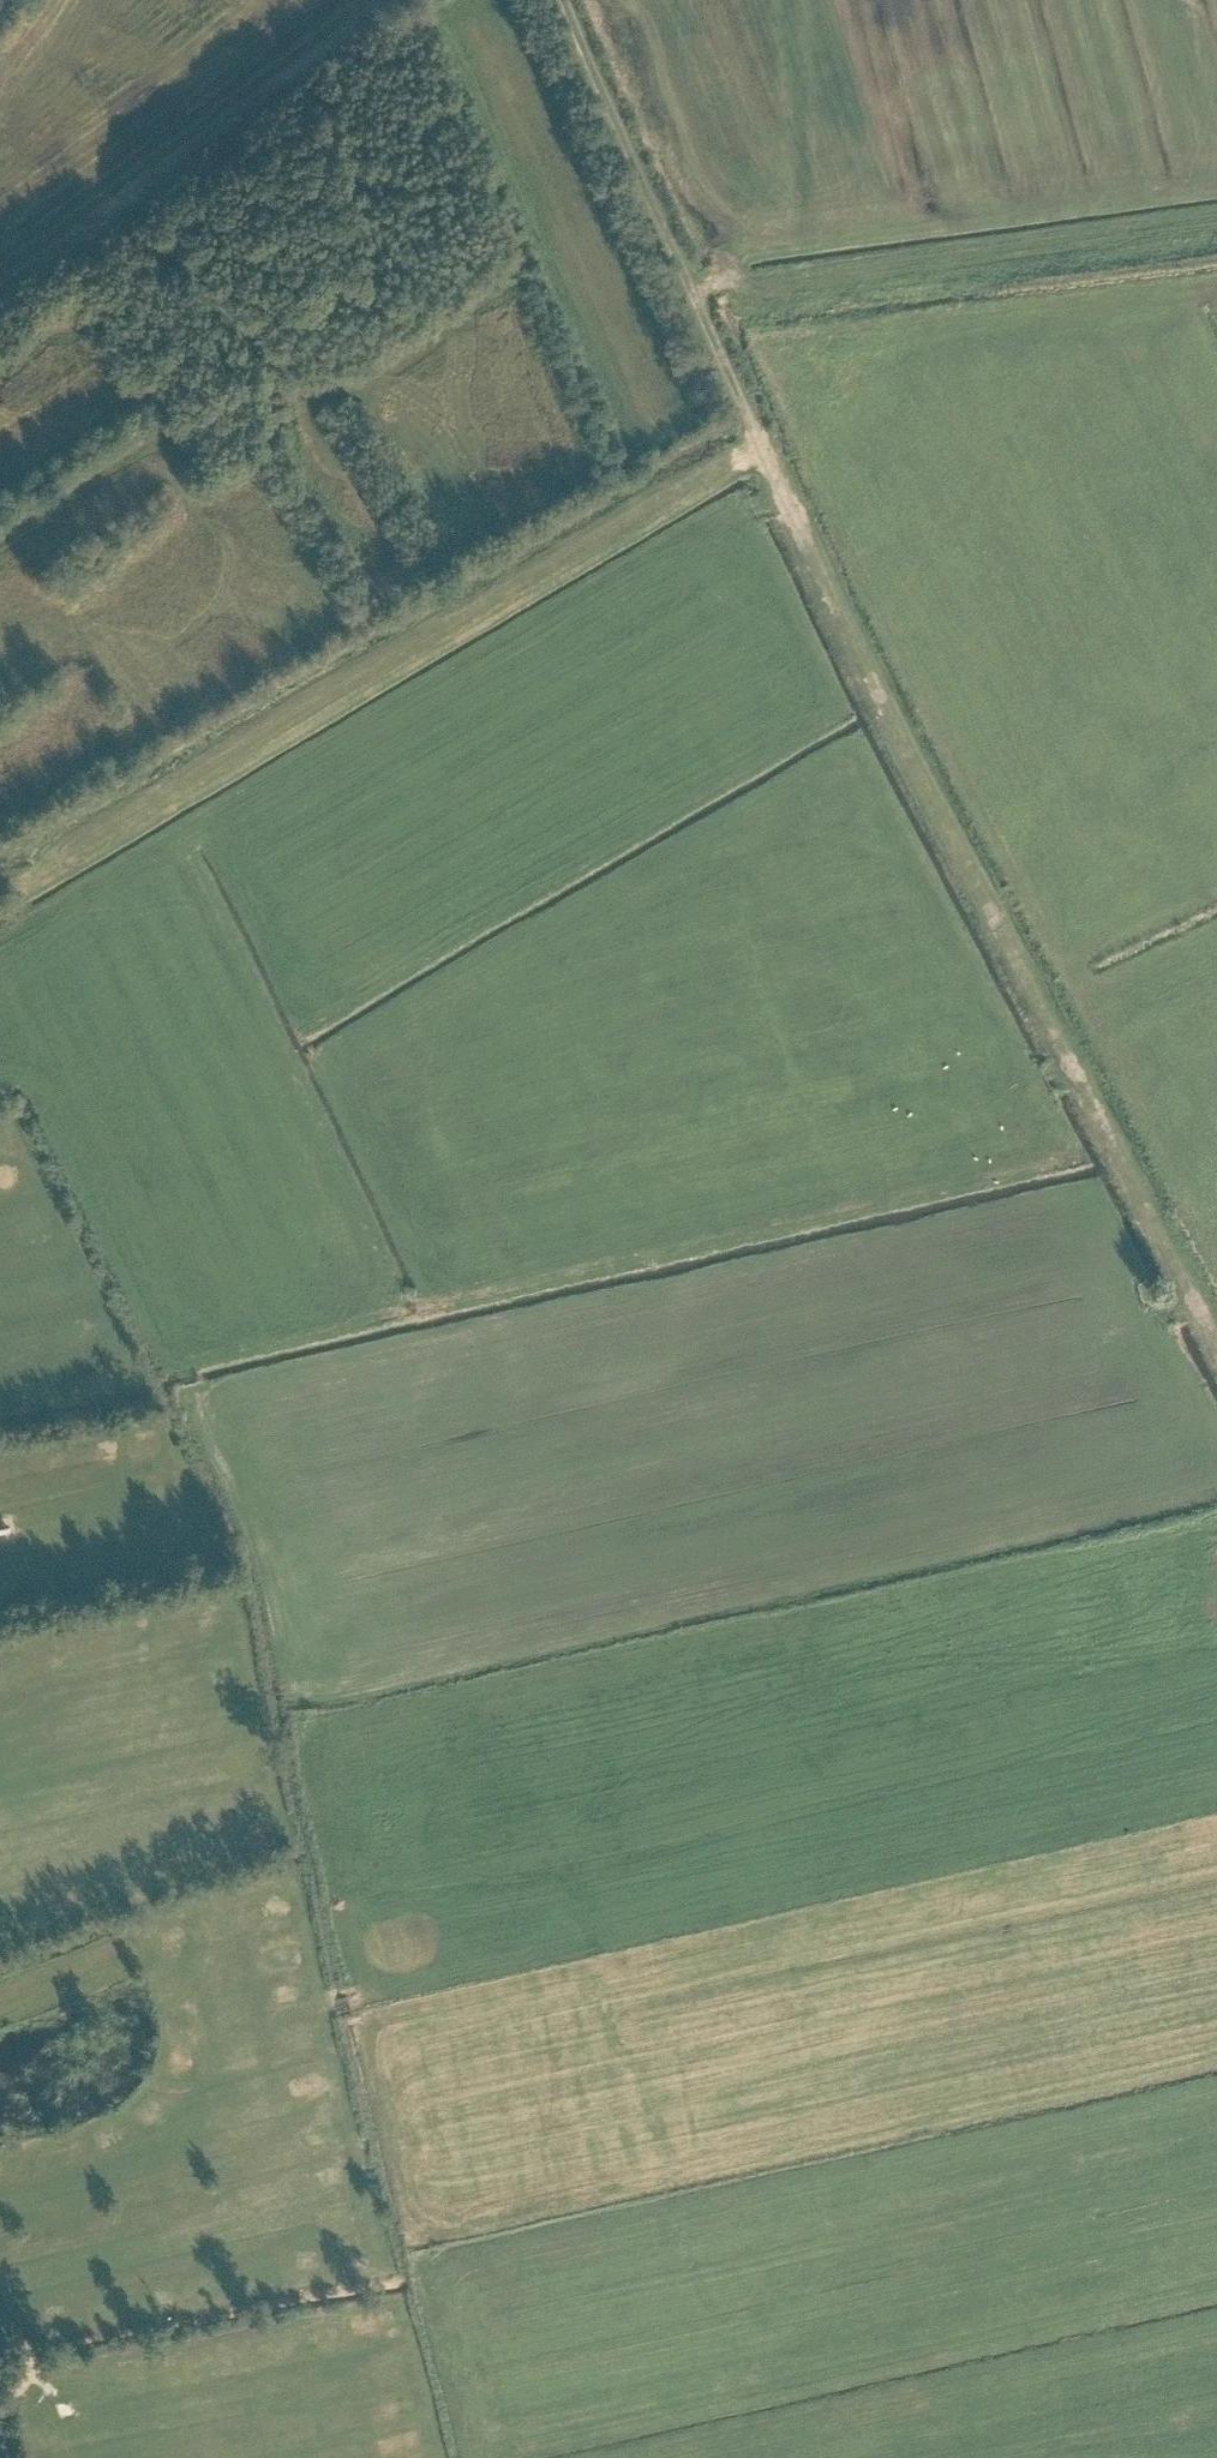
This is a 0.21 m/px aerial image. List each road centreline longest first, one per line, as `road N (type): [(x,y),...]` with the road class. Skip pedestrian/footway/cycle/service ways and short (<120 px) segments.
road 1 (track): [(1216,1333),(882,707),(563,0)]
road 2 (track): [(383,0),(0,290)]

